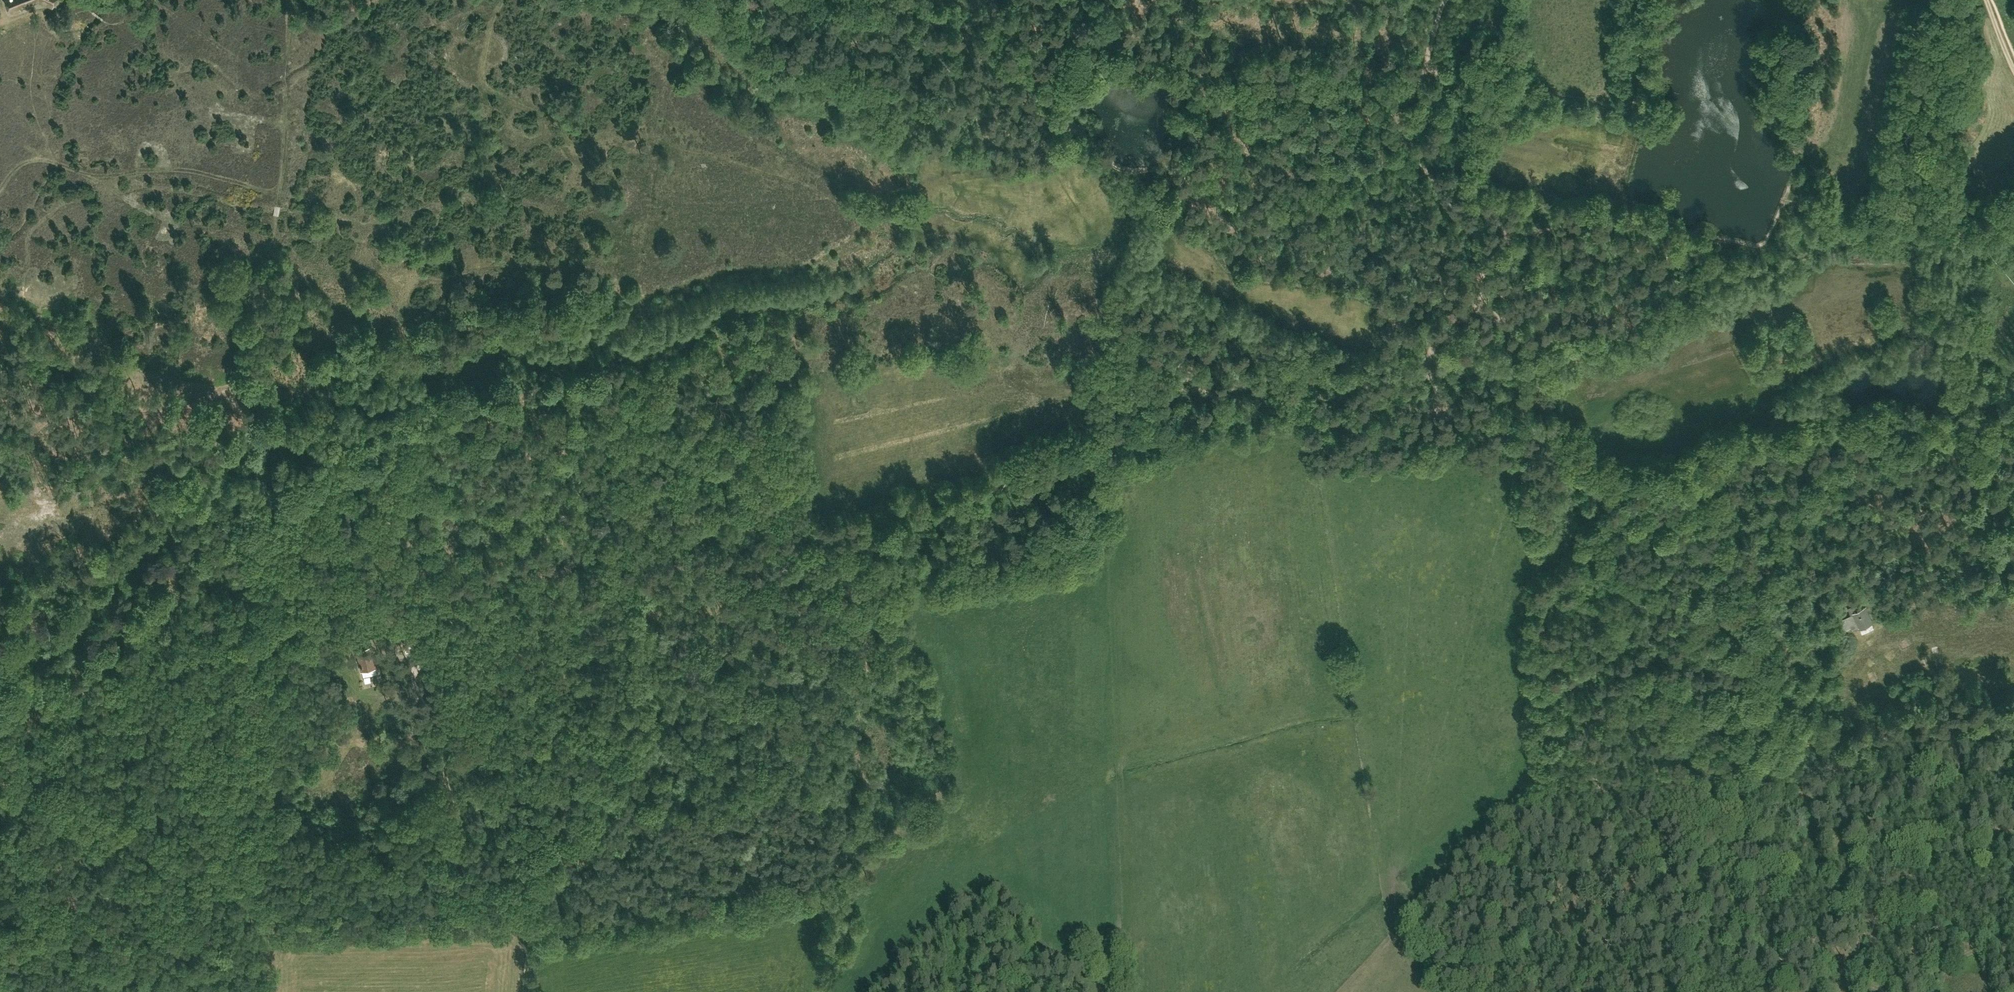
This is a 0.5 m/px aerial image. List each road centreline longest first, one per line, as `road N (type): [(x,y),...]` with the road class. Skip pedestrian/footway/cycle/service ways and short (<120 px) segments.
road 1 (track): [(1572,856),(1606,879),(1624,880),(1688,855),(1830,673),(1854,657),(1861,637)]
road 2 (track): [(525,991),(532,907),(466,862),(433,732),(408,672)]
road 3 (track): [(1275,383),(1213,400),(1162,392),(1082,398)]

